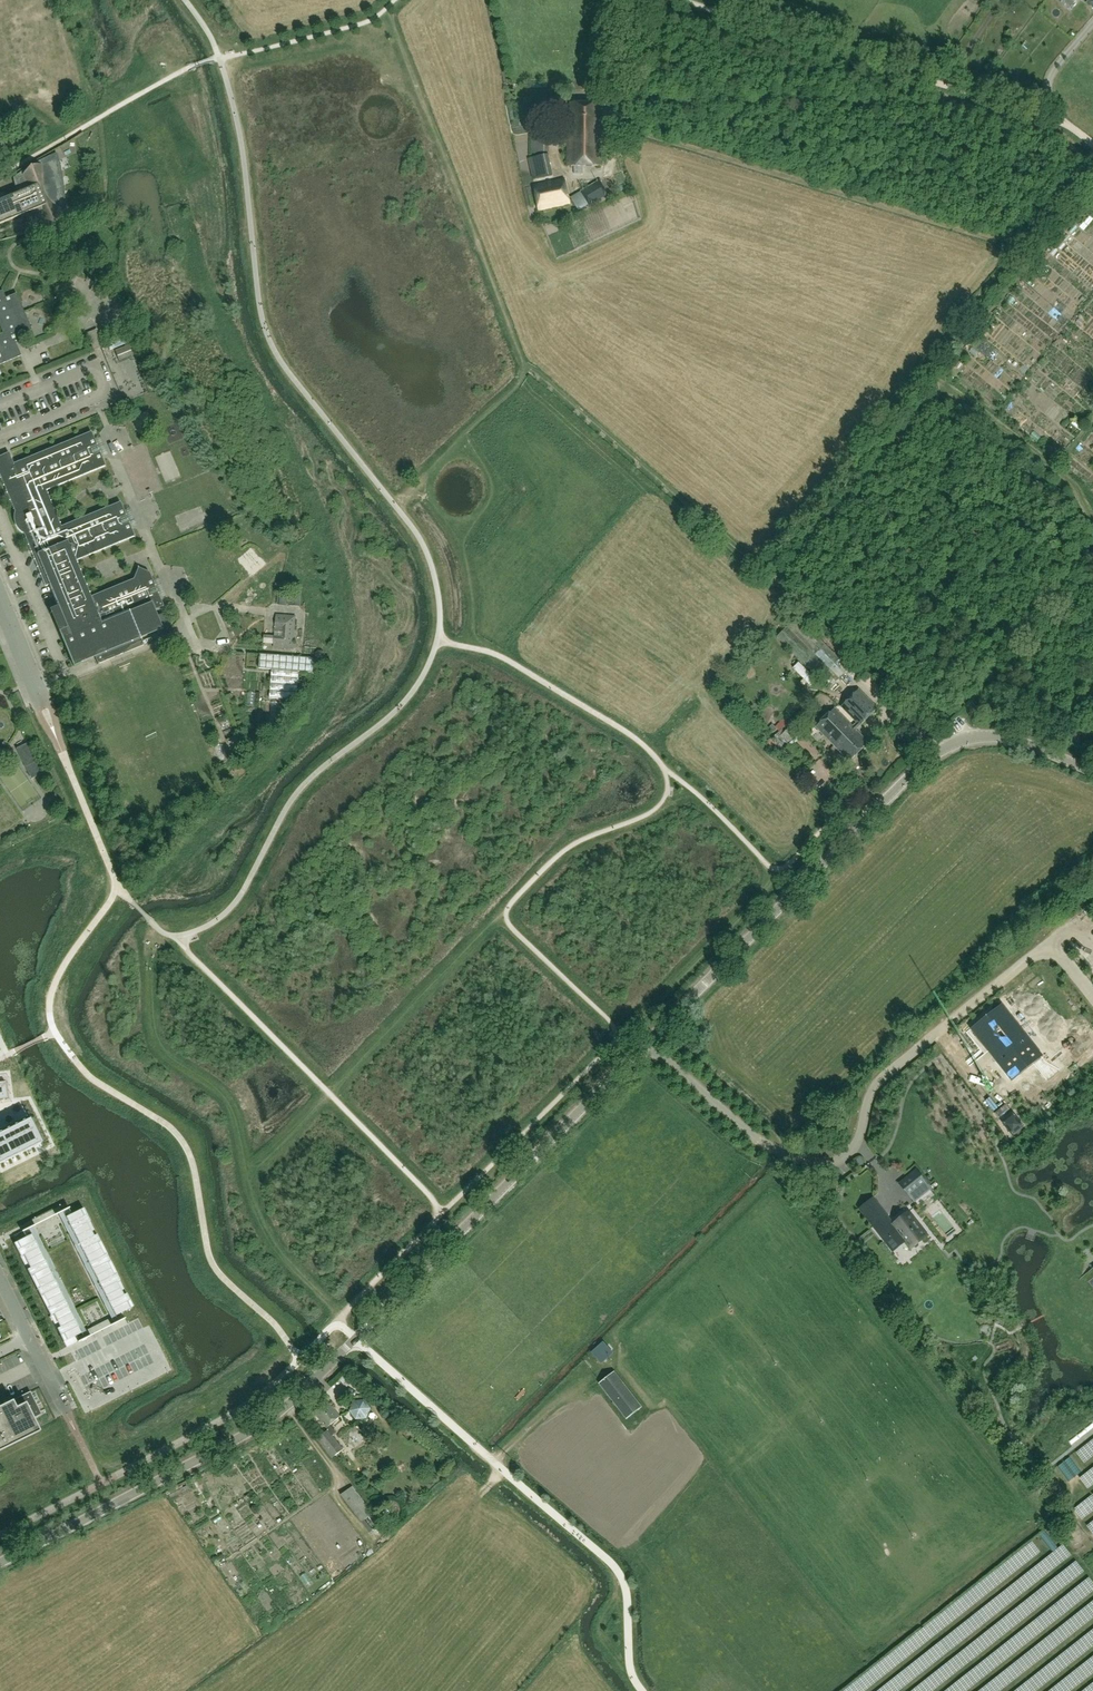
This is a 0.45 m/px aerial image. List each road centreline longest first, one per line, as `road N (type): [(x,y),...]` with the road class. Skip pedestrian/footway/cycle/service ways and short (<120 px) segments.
road 1 (tertiary): [(355,1338),(900,785),(964,738)]
road 2 (track): [(1092,144),(1062,120),(683,0)]
road 3 (tertiary): [(0,1561),(253,1431),(355,1338)]
road 4 (track): [(963,730),(956,728),(965,695),(1092,532)]
road 5 (unclassified): [(355,1338),(494,1462)]
road 6 (track): [(286,1406),(335,1469),(336,1493),(373,1545)]
road 7 (tertiary): [(1092,772),(1001,736),(964,738)]
road 8 (track): [(614,128),(620,70),(643,0)]

